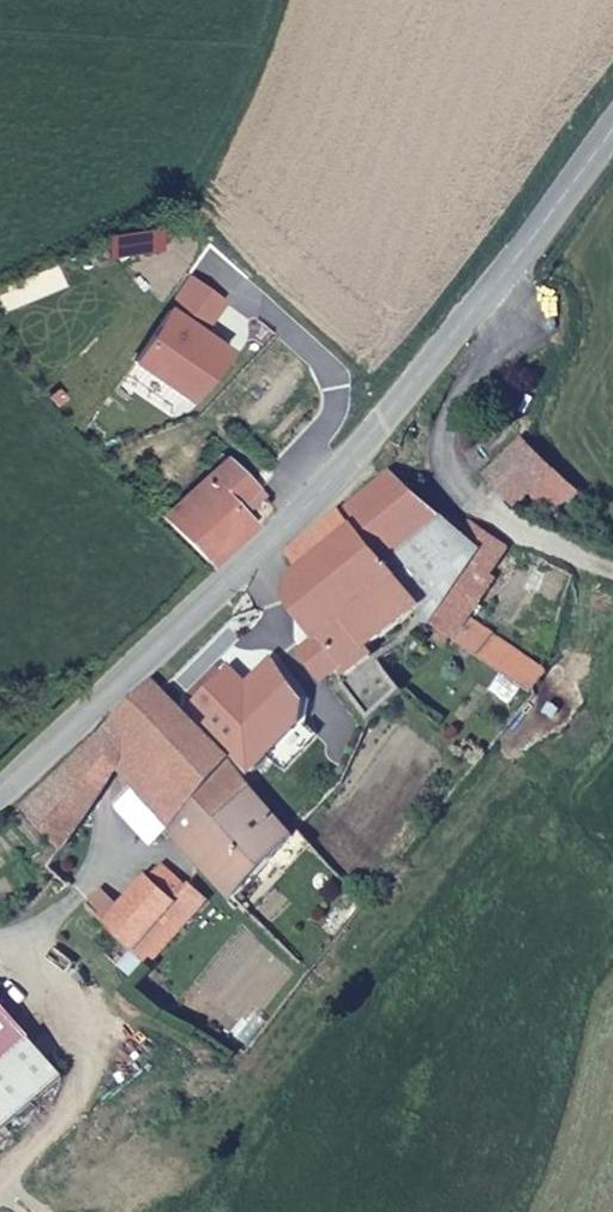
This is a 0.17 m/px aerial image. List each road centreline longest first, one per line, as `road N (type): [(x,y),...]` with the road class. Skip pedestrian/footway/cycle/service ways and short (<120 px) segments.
road 1 (secondary): [(0,795),(310,507),(612,143)]
road 2 (track): [(612,569),(512,529),(445,483),(444,431),(504,336),(493,288)]

